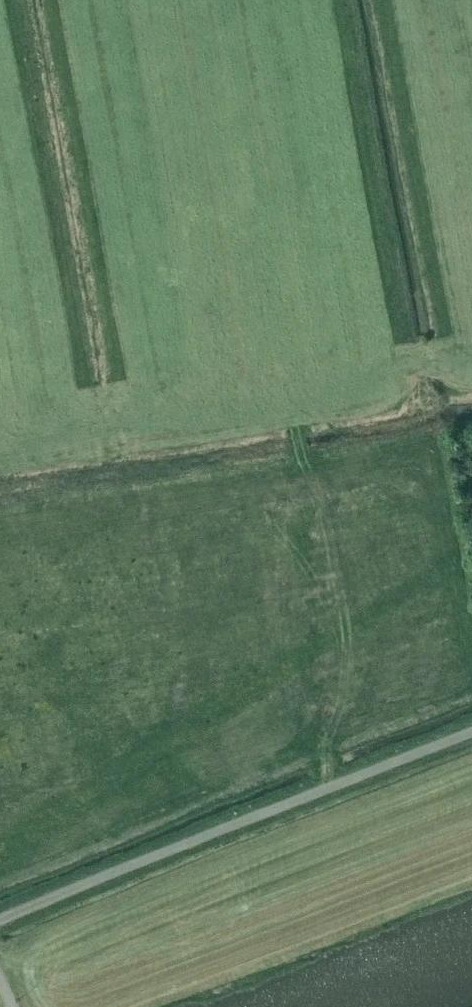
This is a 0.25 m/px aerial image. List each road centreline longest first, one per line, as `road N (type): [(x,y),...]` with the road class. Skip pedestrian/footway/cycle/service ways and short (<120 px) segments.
road 1 (unclassified): [(471,732),(0,920)]

